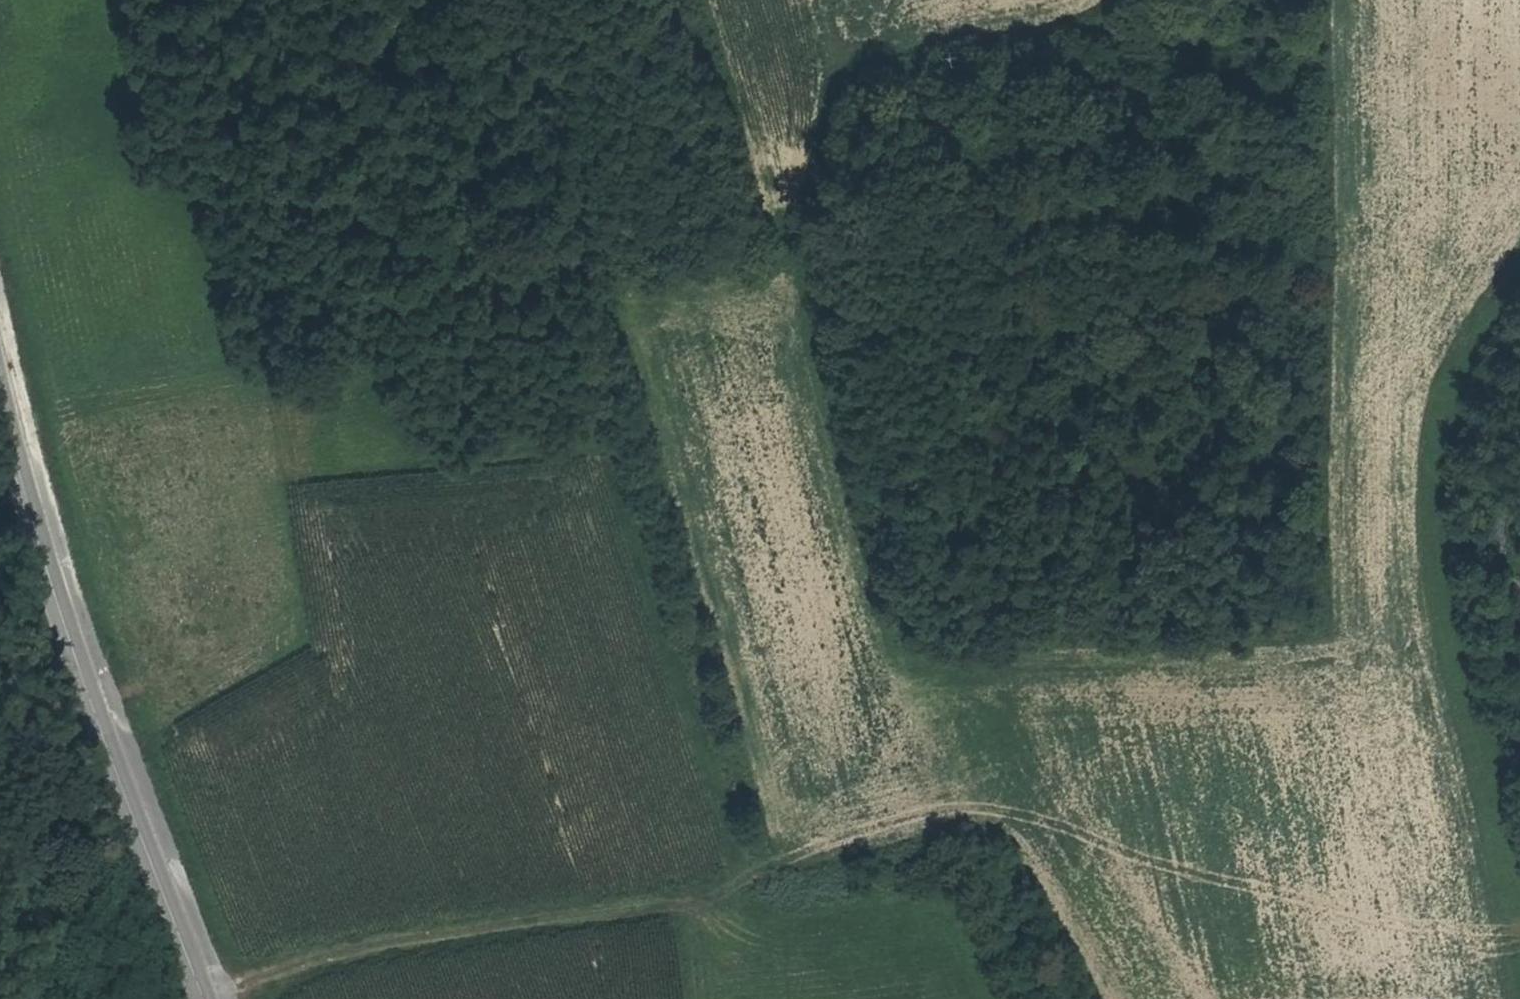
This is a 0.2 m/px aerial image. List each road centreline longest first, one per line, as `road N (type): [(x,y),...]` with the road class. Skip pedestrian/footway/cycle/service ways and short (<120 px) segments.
road 1 (secondary): [(205,998),(100,731),(44,564),(0,393)]
road 2 (track): [(227,998),(274,974),(383,946),(722,887),(797,860)]

